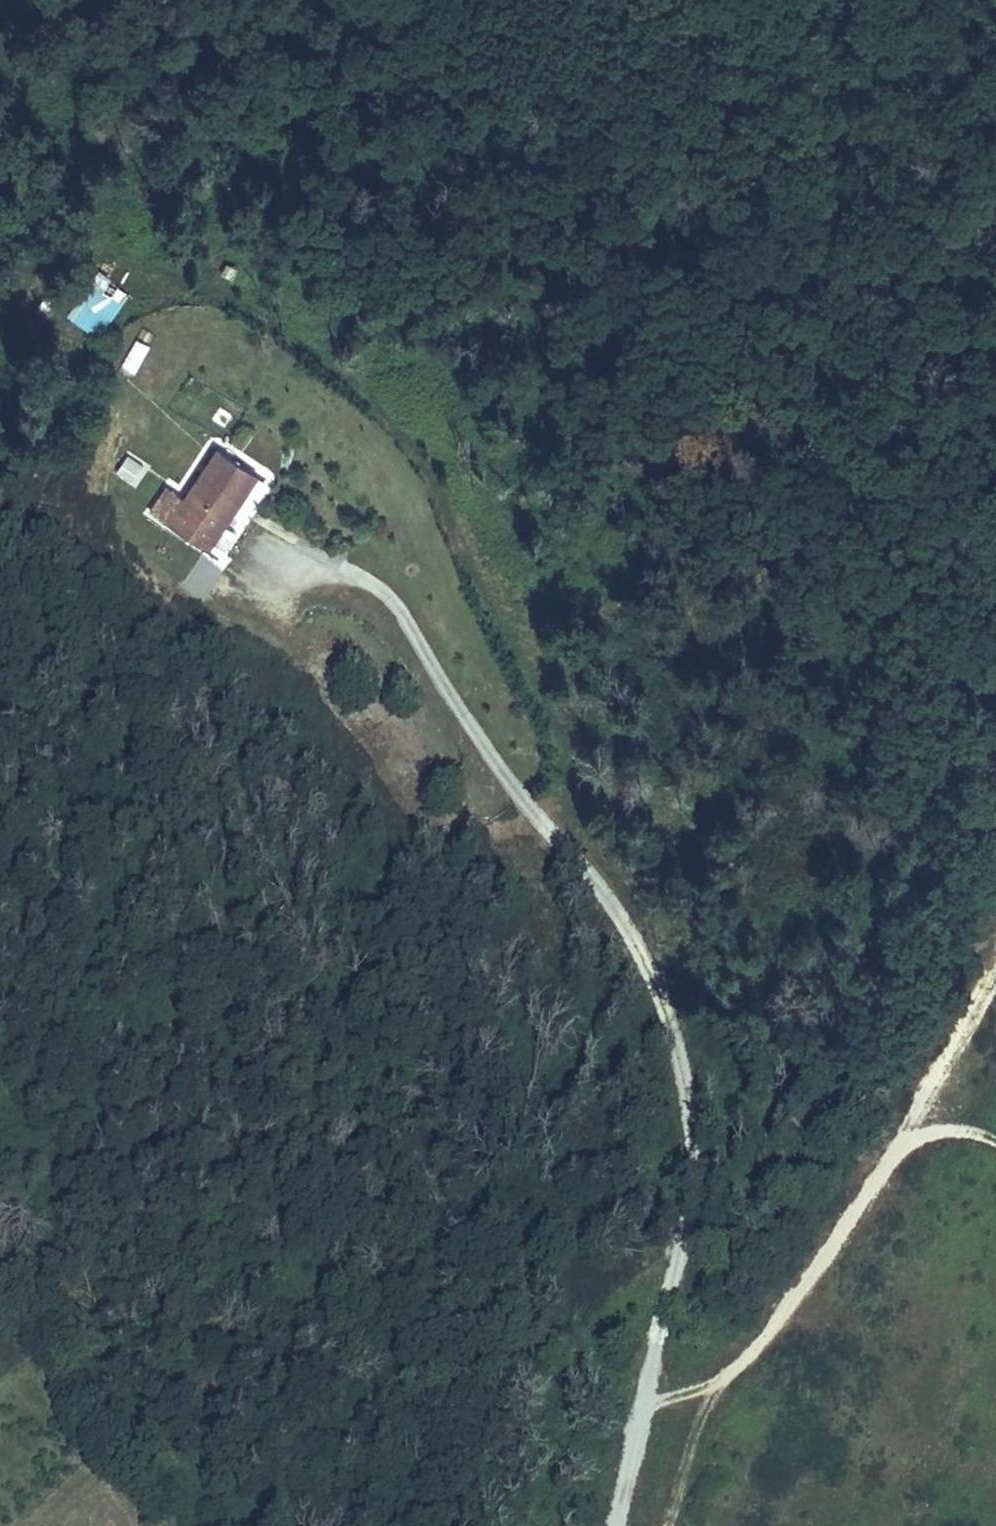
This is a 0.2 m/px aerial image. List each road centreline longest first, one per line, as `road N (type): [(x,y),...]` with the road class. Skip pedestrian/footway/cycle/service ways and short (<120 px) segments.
road 1 (track): [(995,957),(847,1217),(765,1324),(710,1376),(641,1404)]
road 2 (track): [(671,1525),(709,1410),(710,1376)]

